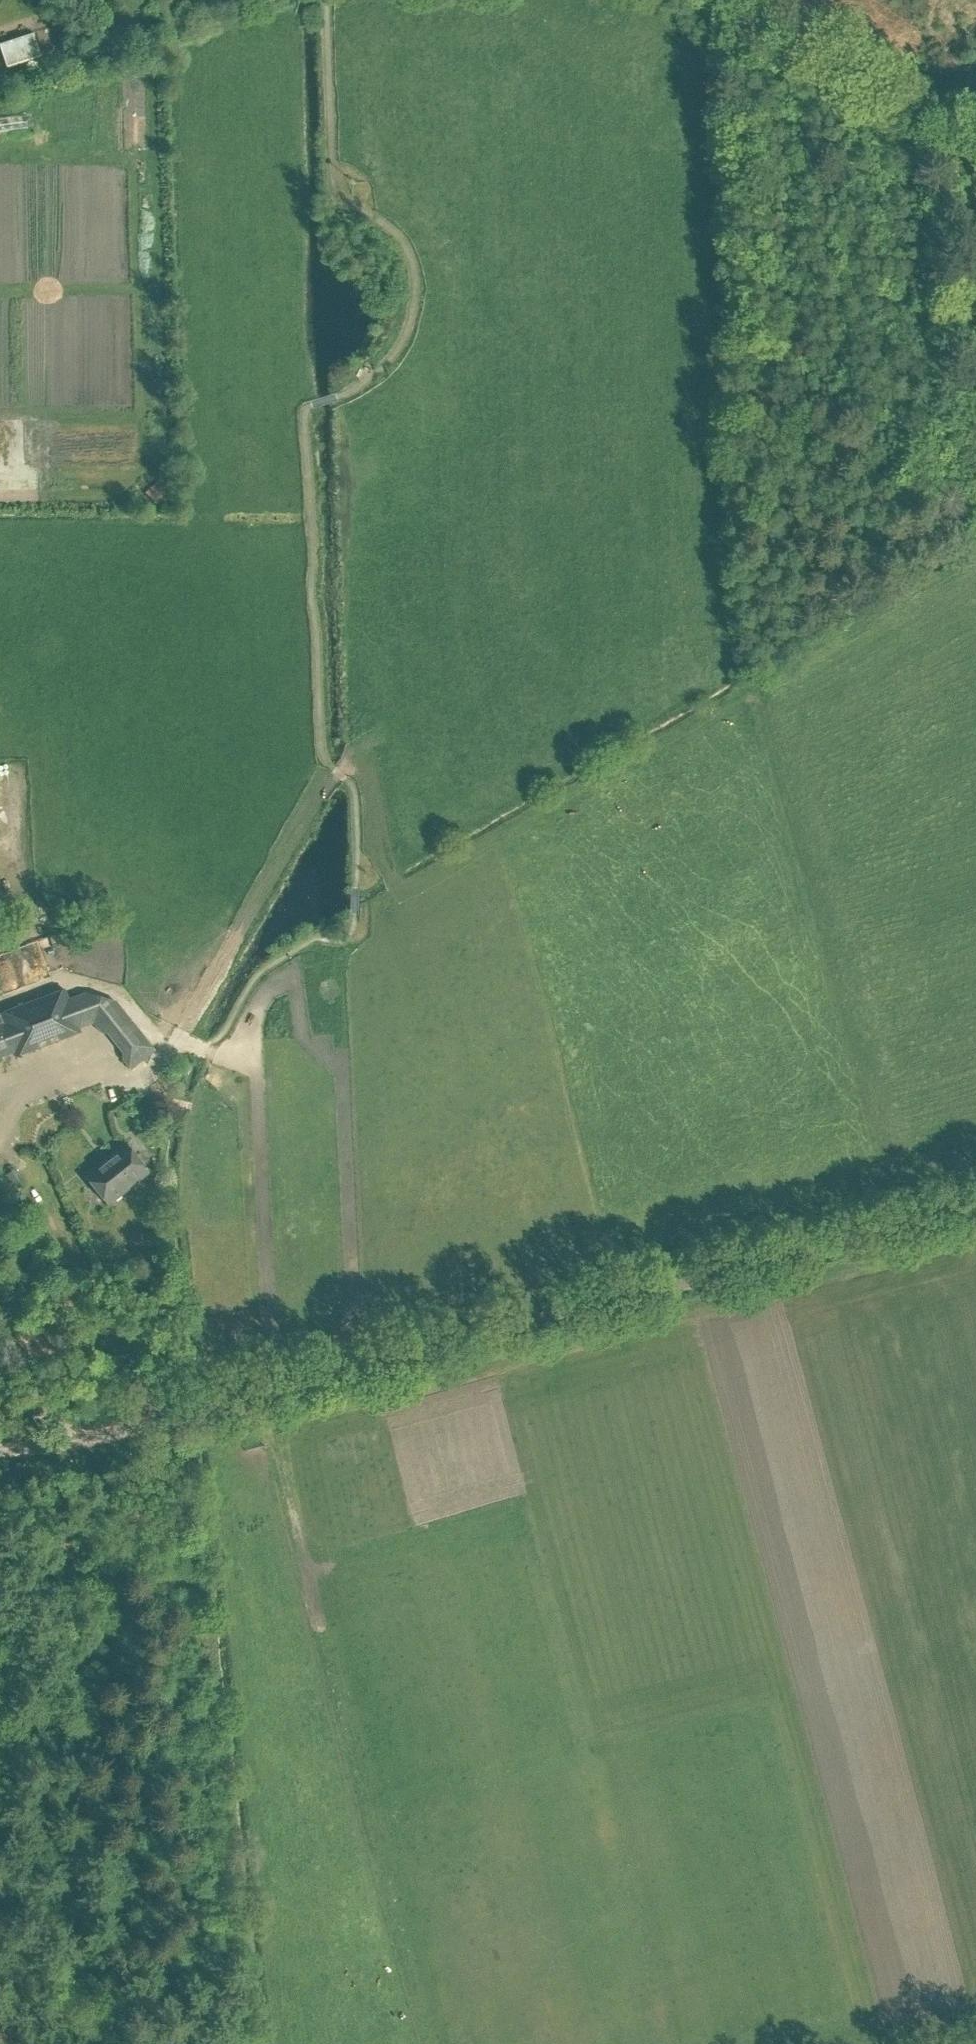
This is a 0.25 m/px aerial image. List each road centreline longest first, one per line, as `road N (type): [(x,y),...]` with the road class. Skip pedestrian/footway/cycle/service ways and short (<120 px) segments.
road 1 (unclassified): [(975,1208),(82,1439),(0,1450)]

